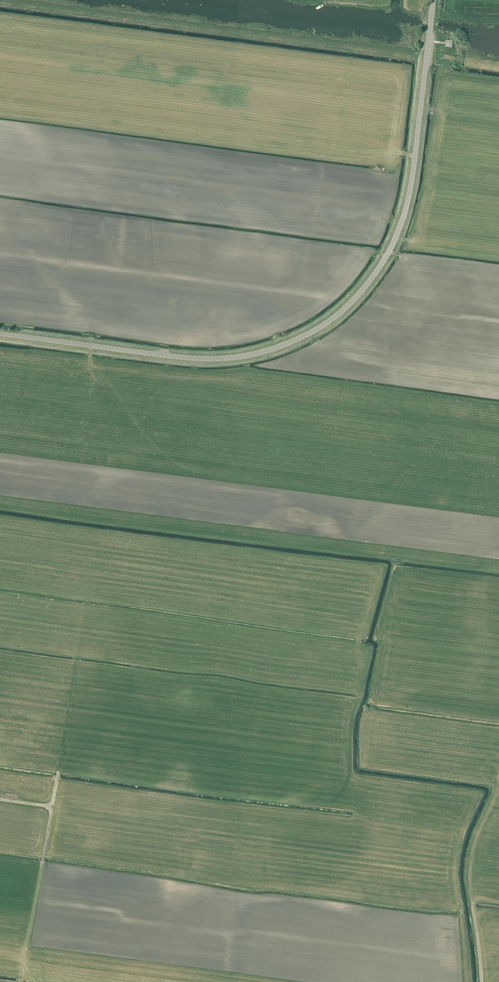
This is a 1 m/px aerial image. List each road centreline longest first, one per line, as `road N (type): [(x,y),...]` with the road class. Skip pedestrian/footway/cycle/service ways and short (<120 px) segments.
road 1 (tertiary): [(0,334),(219,360),(284,346),(340,314),(386,258),(409,200),(434,0)]

